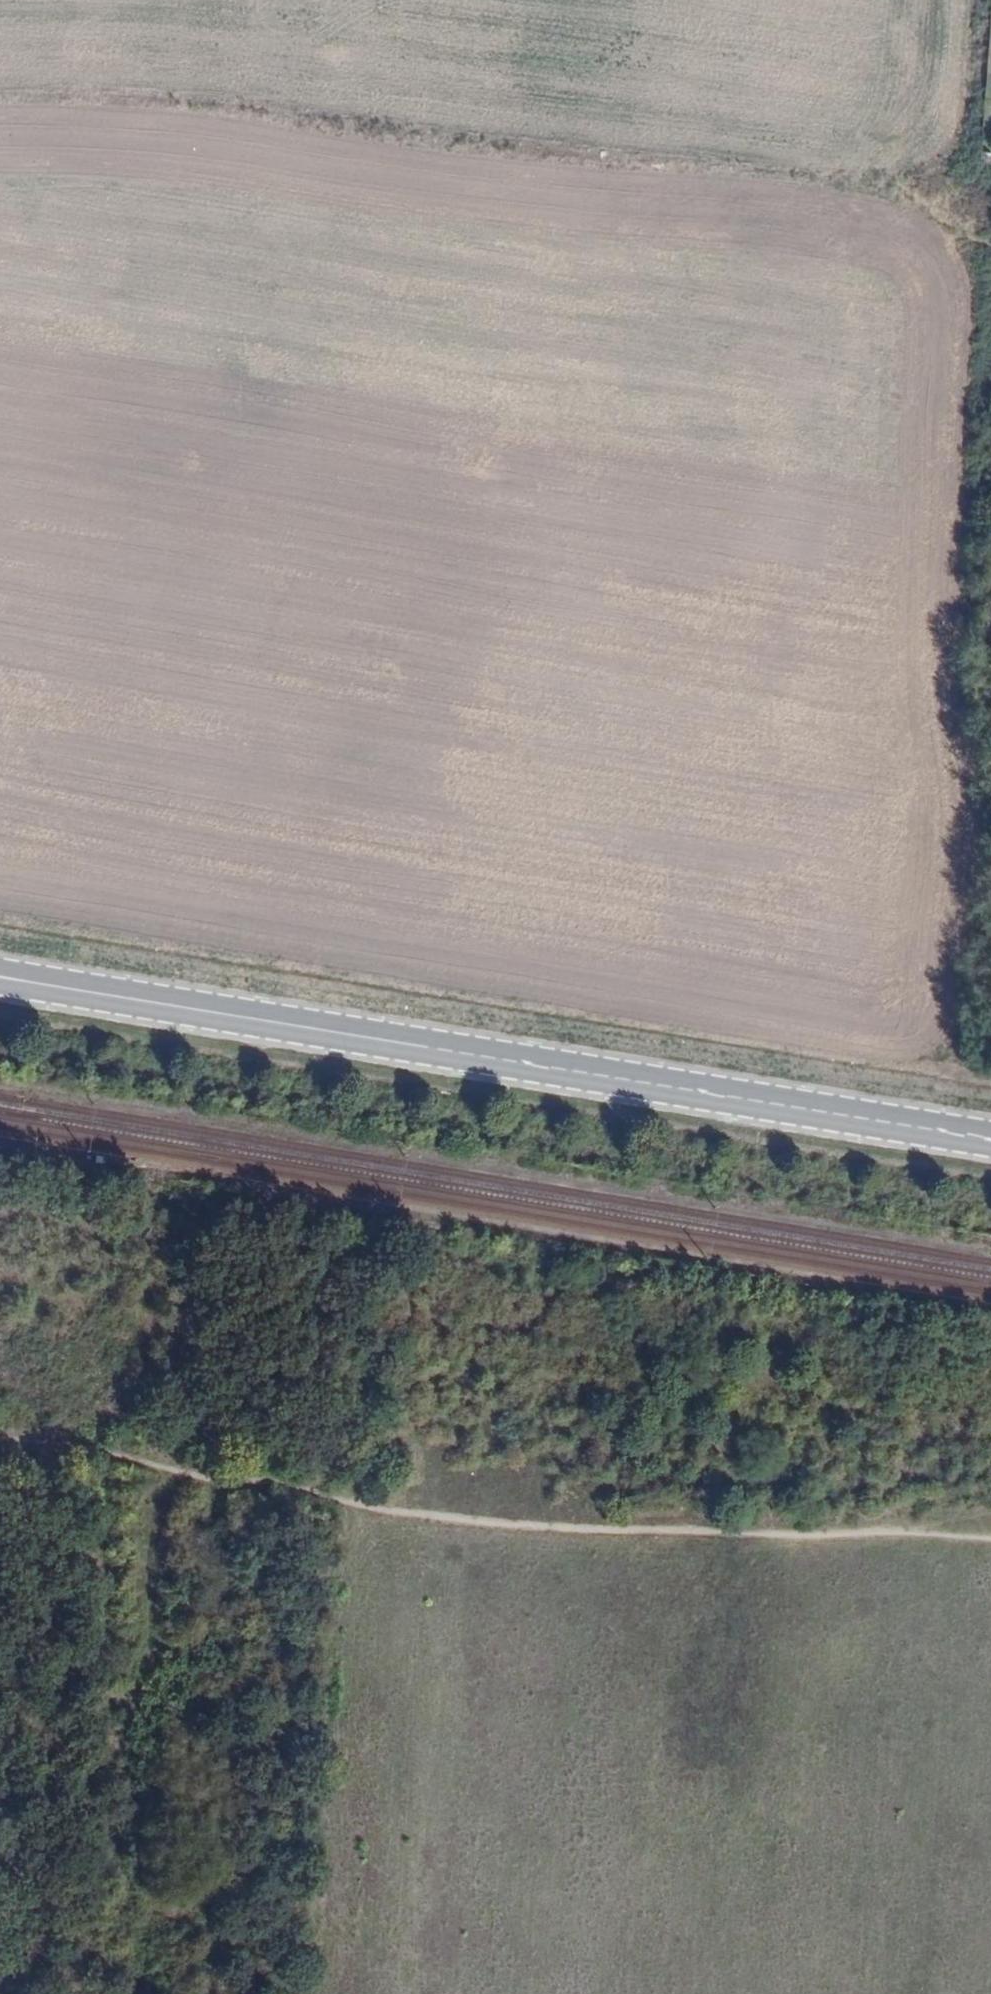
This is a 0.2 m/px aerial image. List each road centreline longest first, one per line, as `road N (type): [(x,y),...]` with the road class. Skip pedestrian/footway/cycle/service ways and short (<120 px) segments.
road 1 (secondary): [(990,1139),(0,976)]
road 2 (track): [(990,1521),(807,1533),(527,1526),(348,1511),(0,1443)]
road 3 (track): [(0,91),(108,91),(631,163),(798,170)]

